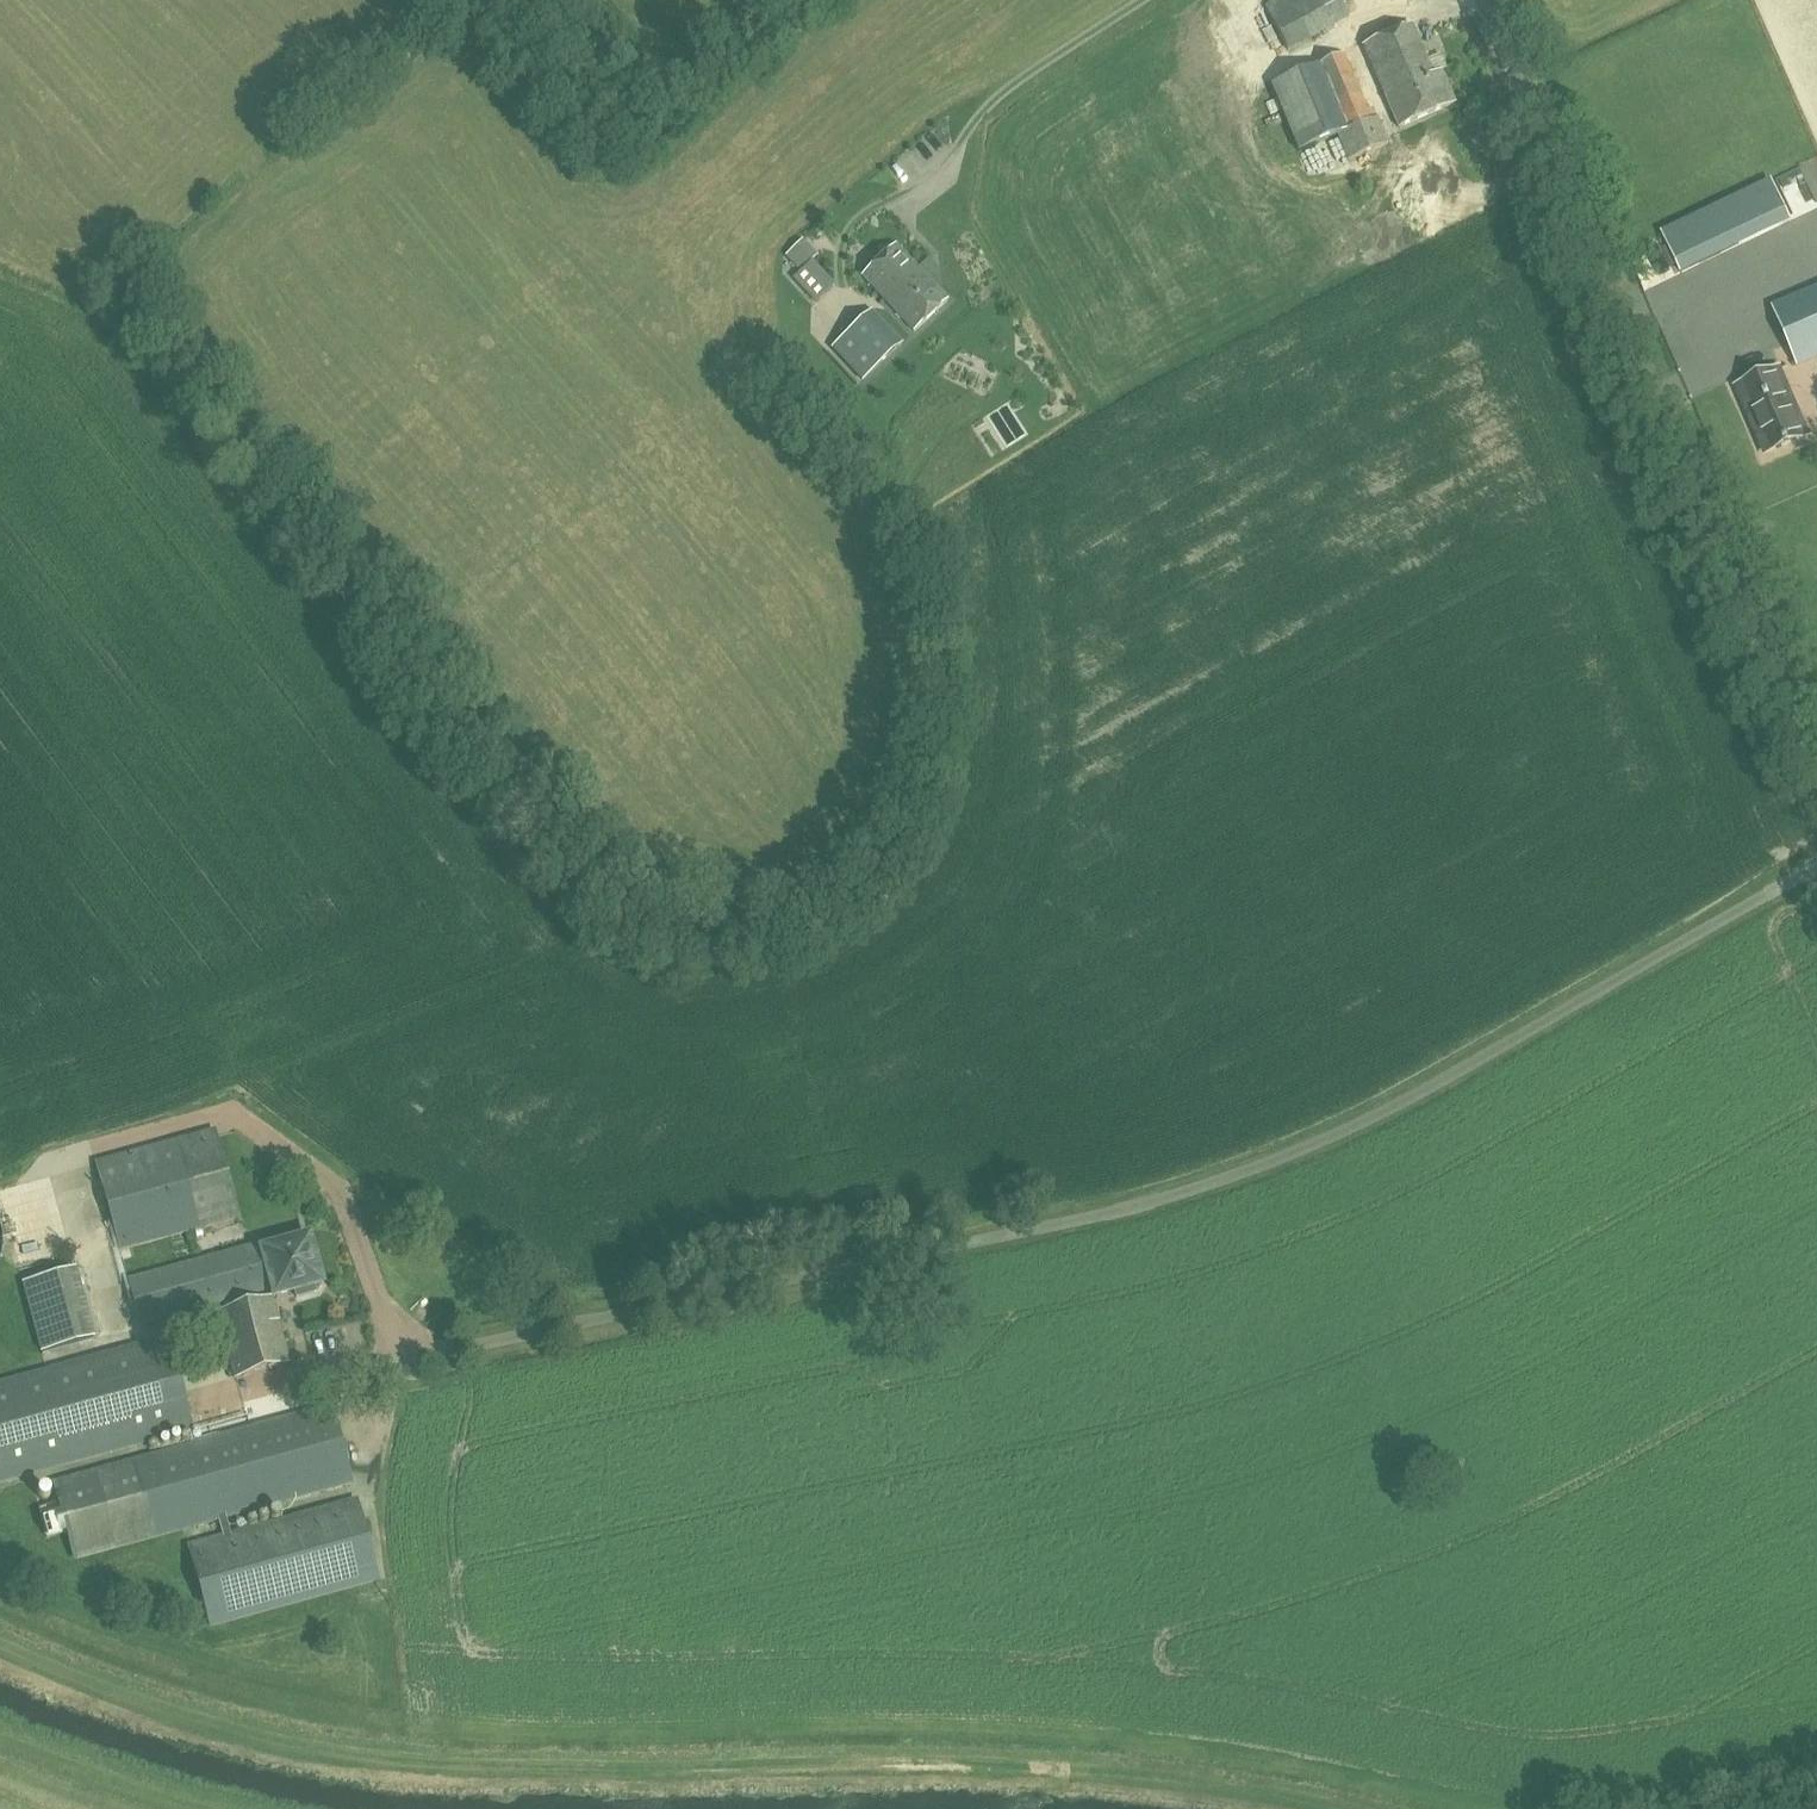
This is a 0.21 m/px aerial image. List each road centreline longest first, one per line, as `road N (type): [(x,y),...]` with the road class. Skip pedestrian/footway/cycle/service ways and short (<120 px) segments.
road 1 (track): [(0,1636),(220,1720),(518,1758),(1045,1753),(1277,1779),(1398,1808)]
road 2 (unclassified): [(1816,760),(1481,0)]

